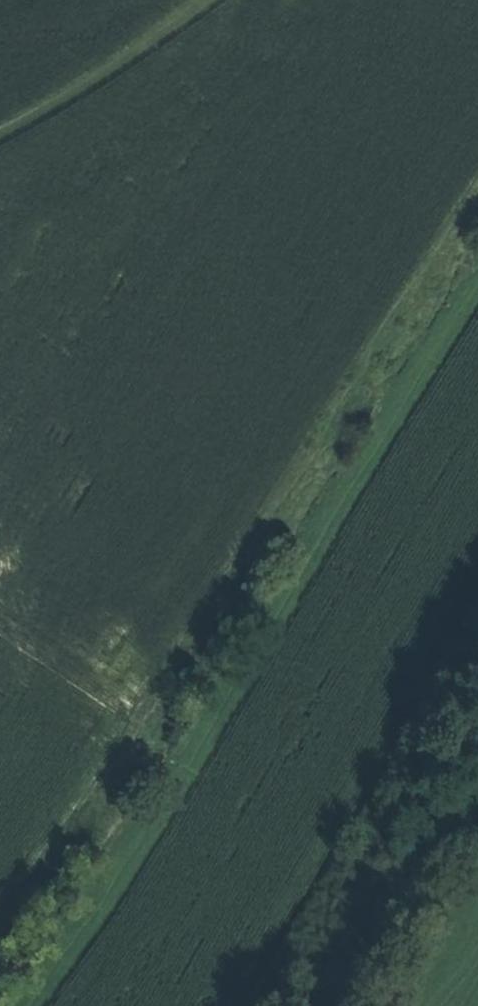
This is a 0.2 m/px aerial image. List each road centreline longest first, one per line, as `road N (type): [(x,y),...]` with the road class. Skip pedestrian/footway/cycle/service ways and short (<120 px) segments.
road 1 (track): [(208,0),(0,133)]

